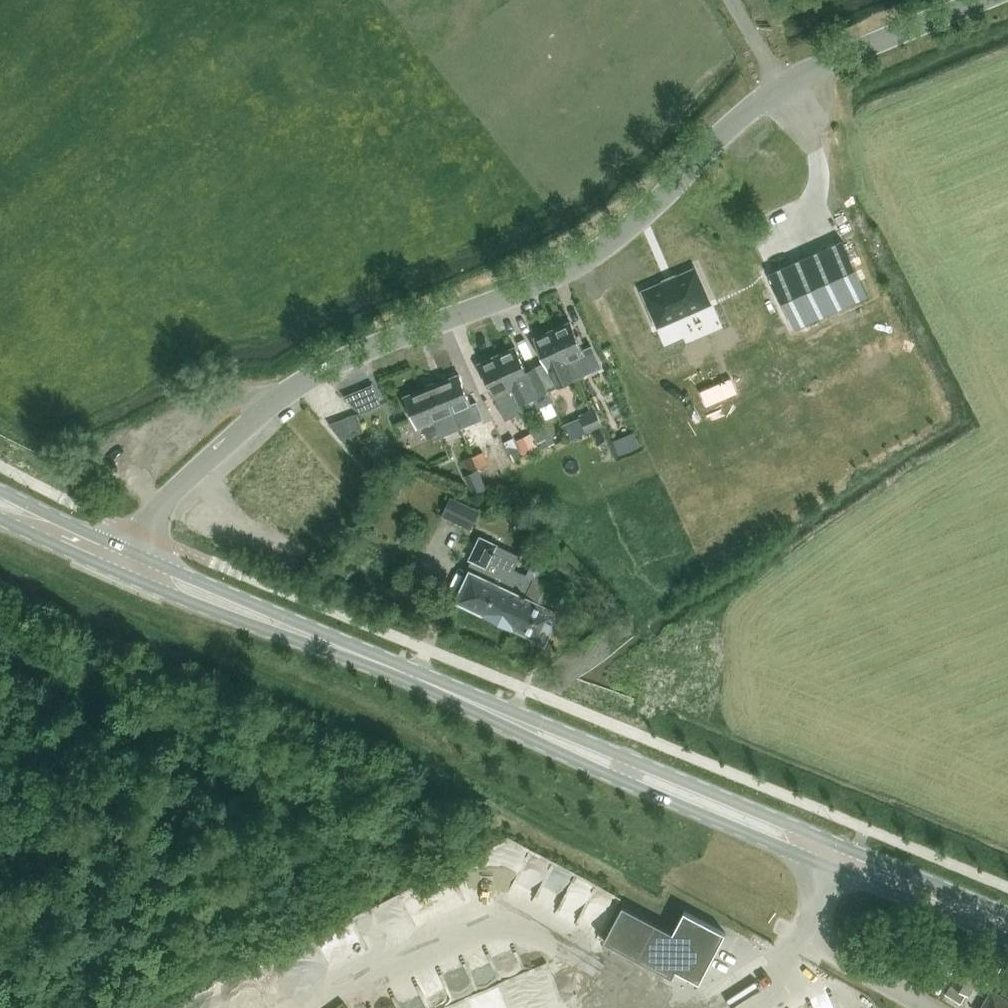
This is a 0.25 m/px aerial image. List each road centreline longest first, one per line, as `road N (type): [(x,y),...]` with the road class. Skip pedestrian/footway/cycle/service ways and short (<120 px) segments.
road 1 (unclassified): [(124,565),(168,497),(284,392),(351,355),(548,281),(617,240),(741,115),(781,86),(978,0)]
road 2 (secondary): [(840,861),(485,707),(124,565)]
road 3 (secondary): [(1007,927),(840,861)]
road 4 (secondary): [(124,565),(0,507)]
road 5 (unclassified): [(806,943),(922,1007)]

